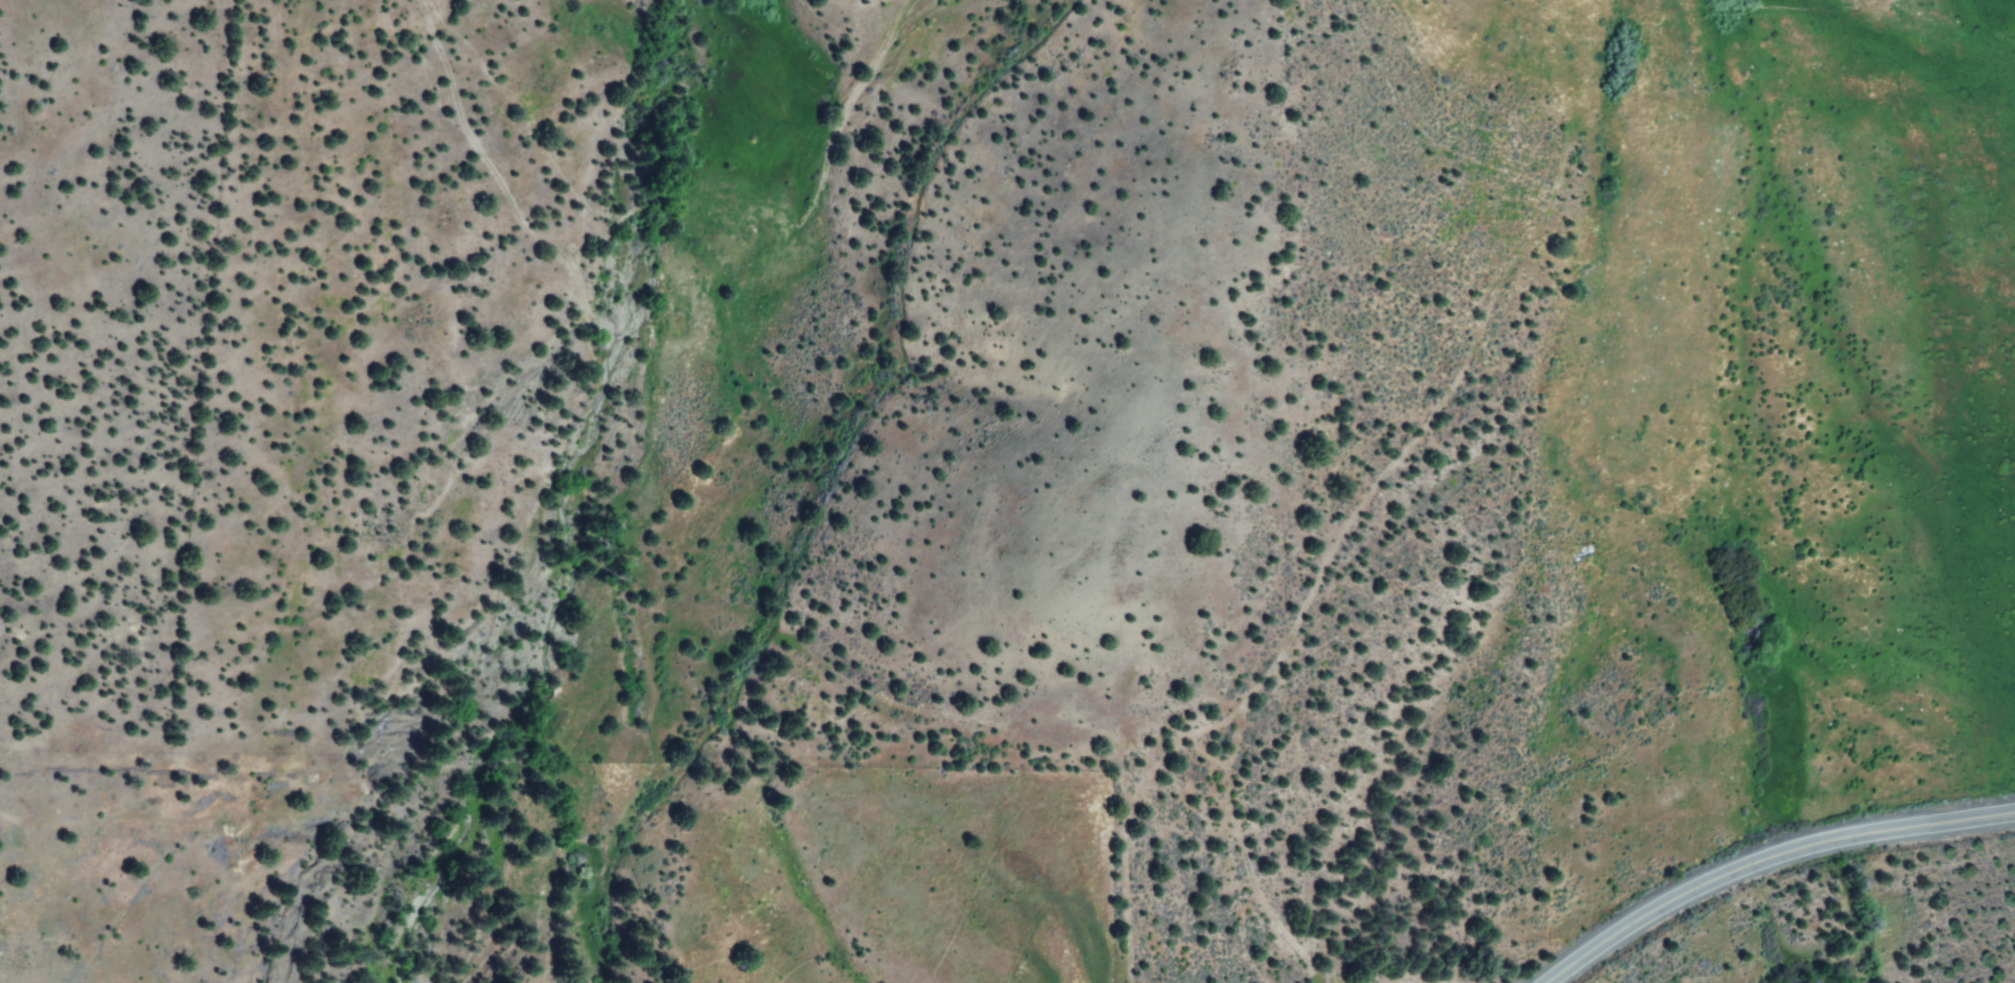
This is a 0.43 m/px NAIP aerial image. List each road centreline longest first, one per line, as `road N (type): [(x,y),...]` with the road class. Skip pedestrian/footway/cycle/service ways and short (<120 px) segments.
road 1 (secondary): [(1545,982),(1618,931),(1721,877),(1813,846),(2014,813)]

